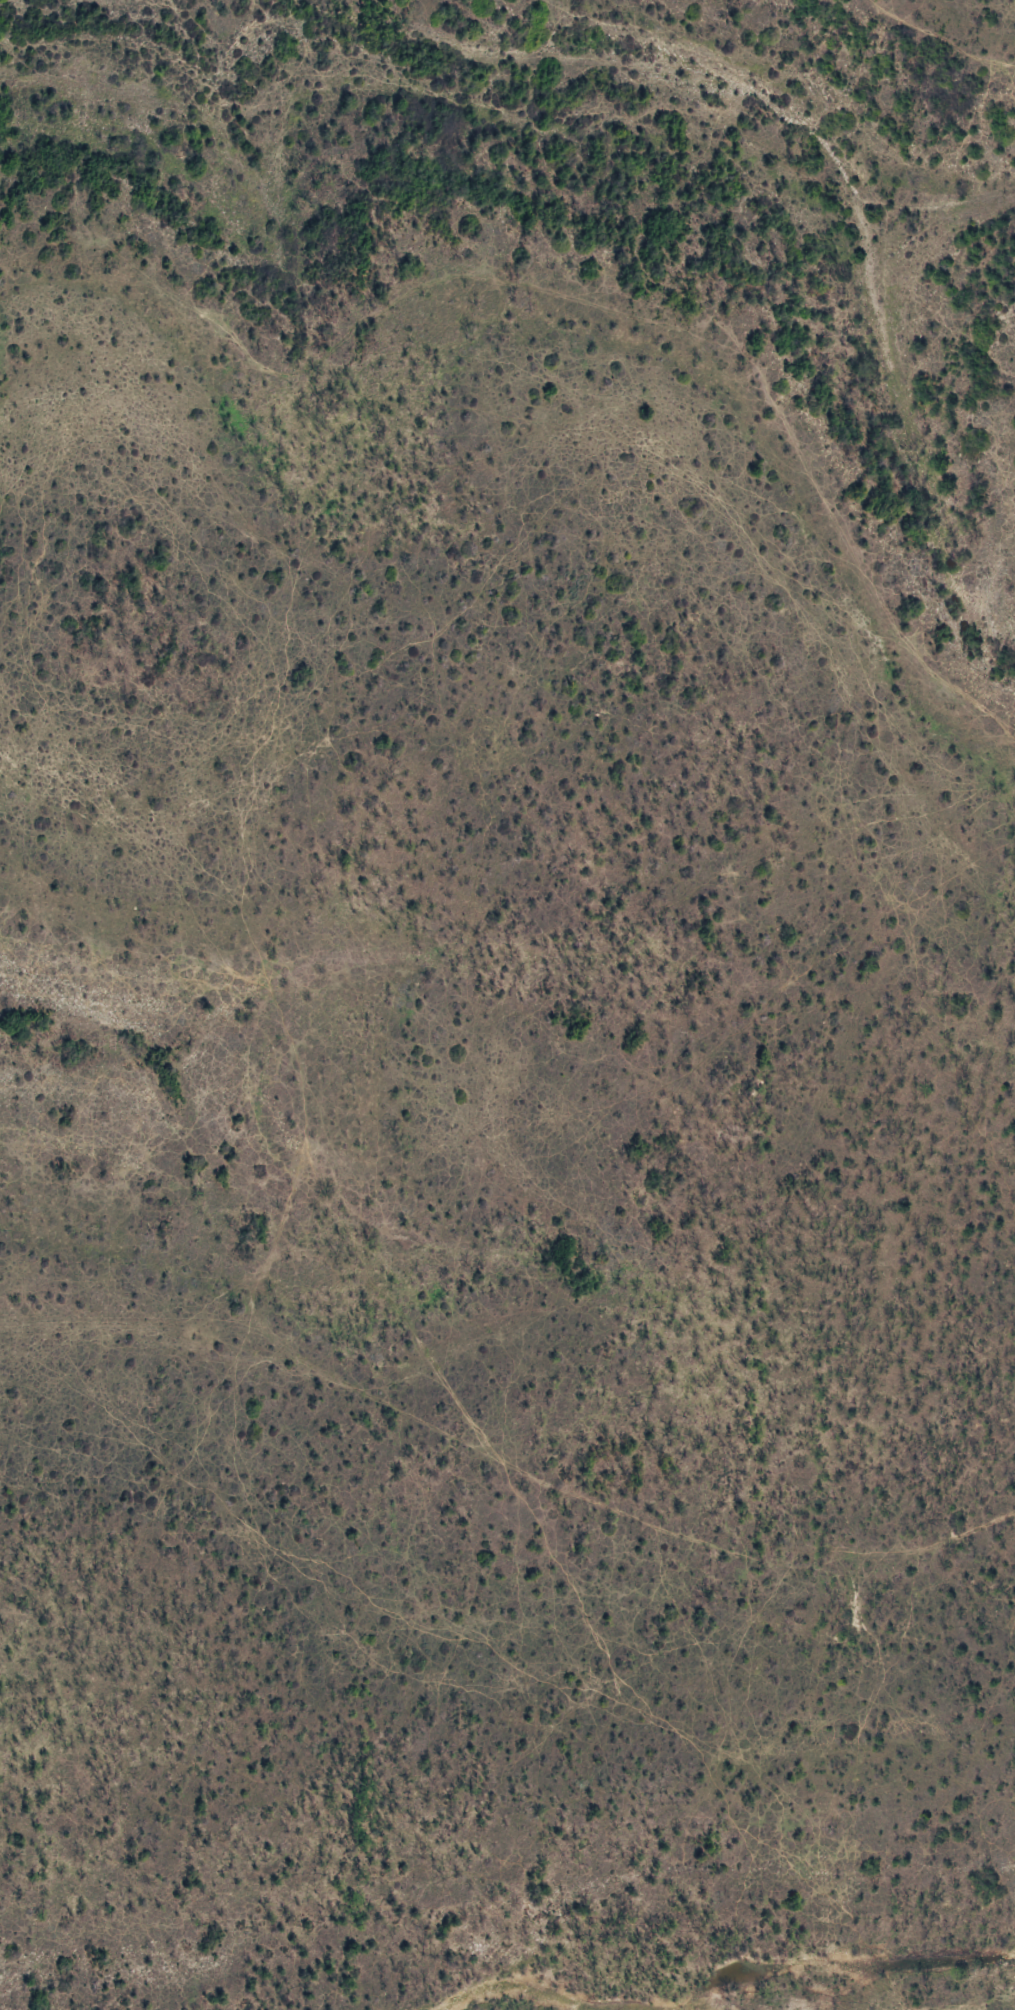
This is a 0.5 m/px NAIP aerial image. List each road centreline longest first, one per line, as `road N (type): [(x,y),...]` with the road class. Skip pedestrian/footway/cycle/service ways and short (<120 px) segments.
road 1 (track): [(1014,39),(896,0)]

